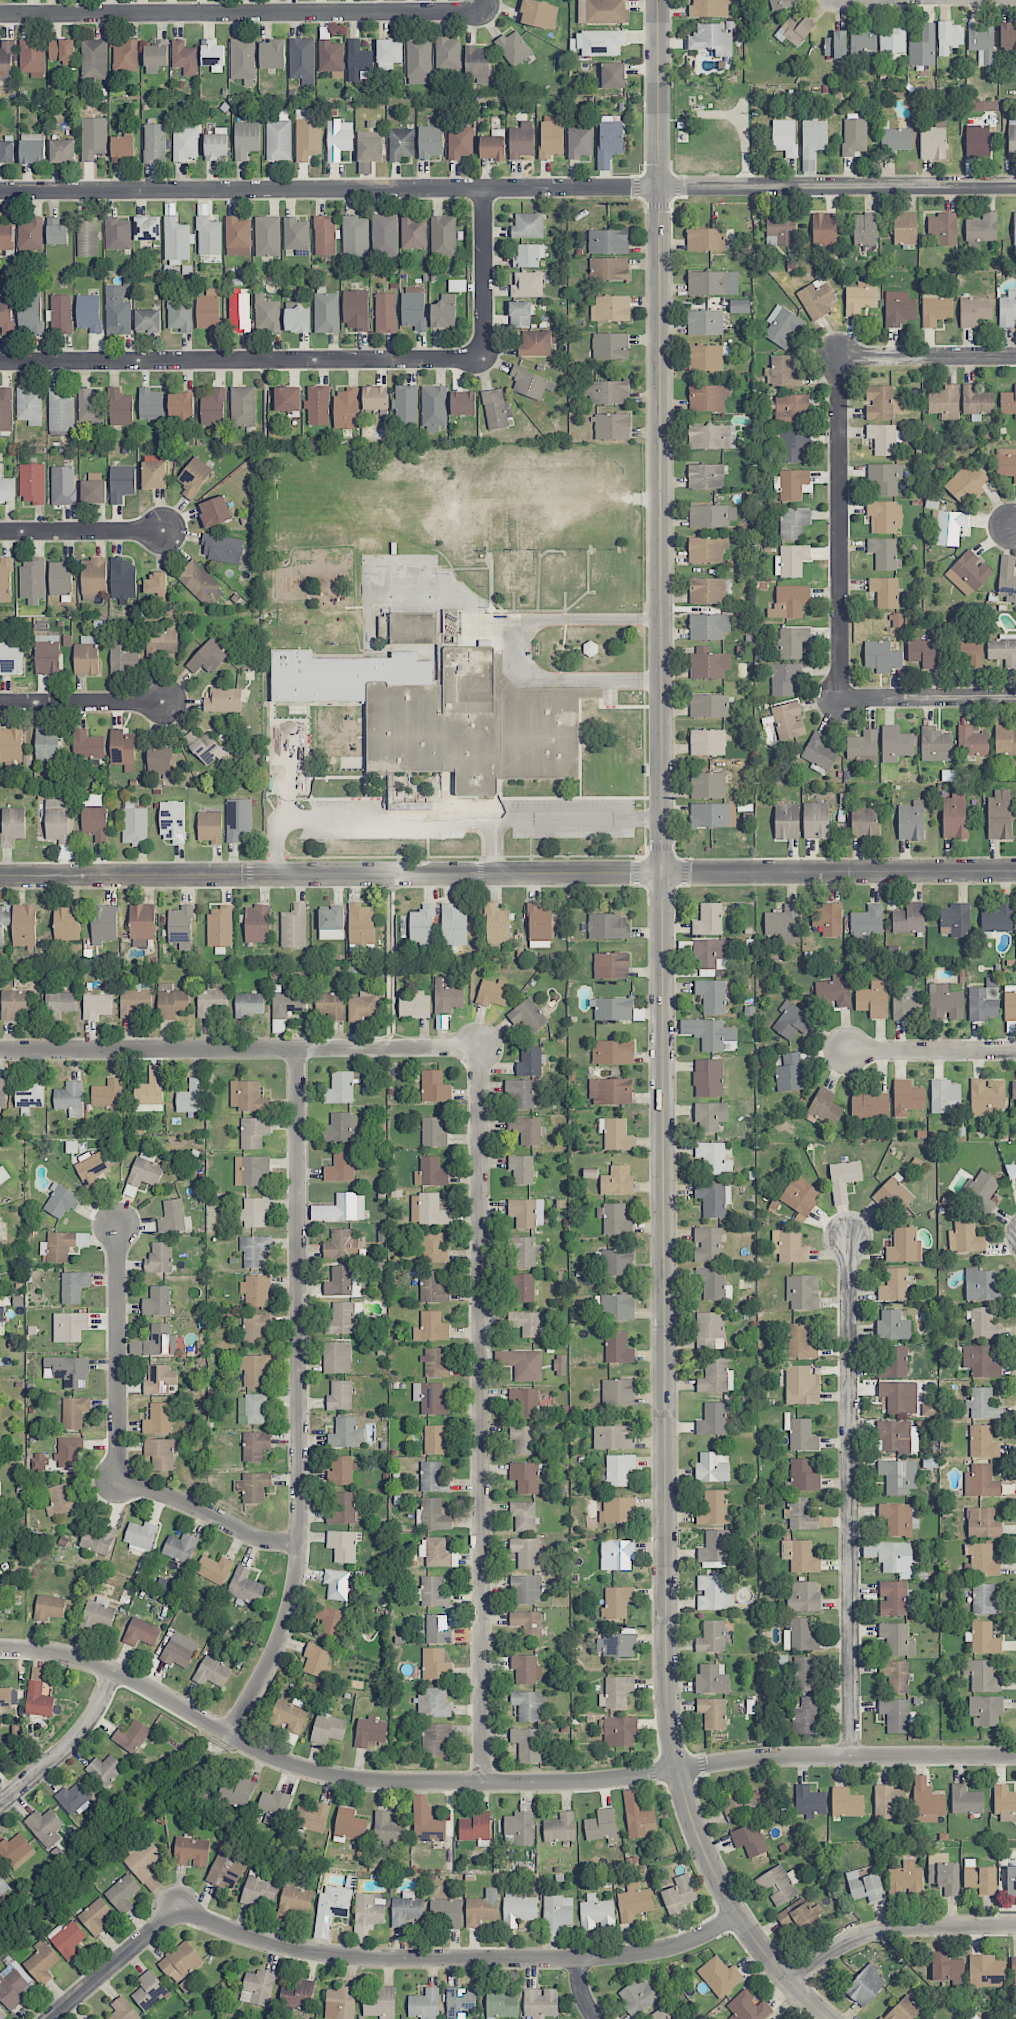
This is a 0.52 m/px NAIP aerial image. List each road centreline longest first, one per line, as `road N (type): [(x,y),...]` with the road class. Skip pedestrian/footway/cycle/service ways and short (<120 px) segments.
road 1 (residential): [(658,0),(665,1690),(676,1769),(700,1846),(753,1939),(790,1984)]
road 2 (residential): [(0,1650),(98,1667),(252,1750),(361,1783),(572,1782),(782,1755),(1015,1754)]
road 3 (residential): [(0,877),(1015,870)]
road 4 (residential): [(0,192),(1015,186)]
road 5 (residential): [(479,1047),(484,1783)]
road 6 (residential): [(226,1734),(283,1630),(300,1543),(297,1049)]
road 7 (residential): [(179,1909),(308,1951),(579,1960),(670,1949),(736,1912)]
road 8 (residential): [(847,1236),(849,1755)]
road 9 (residential): [(485,13),(0,16)]
road 10 (residential): [(483,361),(0,364)]
road 11 (residential): [(0,1049),(479,1047)]
road 12 (residential): [(117,1224),(117,1479),(262,1542),(300,1543)]
road 13 (residential): [(839,355),(841,698)]
road 14 (residential): [(790,1984),(834,1947),(881,1928),(1015,1924)]
road 15 (residential): [(0,1807),(79,1736),(114,1673)]
road 16 (residential): [(1015,354),(839,355)]
road 17 (residential): [(841,698),(1015,697)]
road 18 (residential): [(483,189),(483,361)]
road 19 (residential): [(50,2018),(179,1909)]
road 20 (residential): [(847,1050),(1015,1049)]
road 21 (residential): [(165,704),(0,705)]
road 22 (residential): [(160,533),(0,534)]

